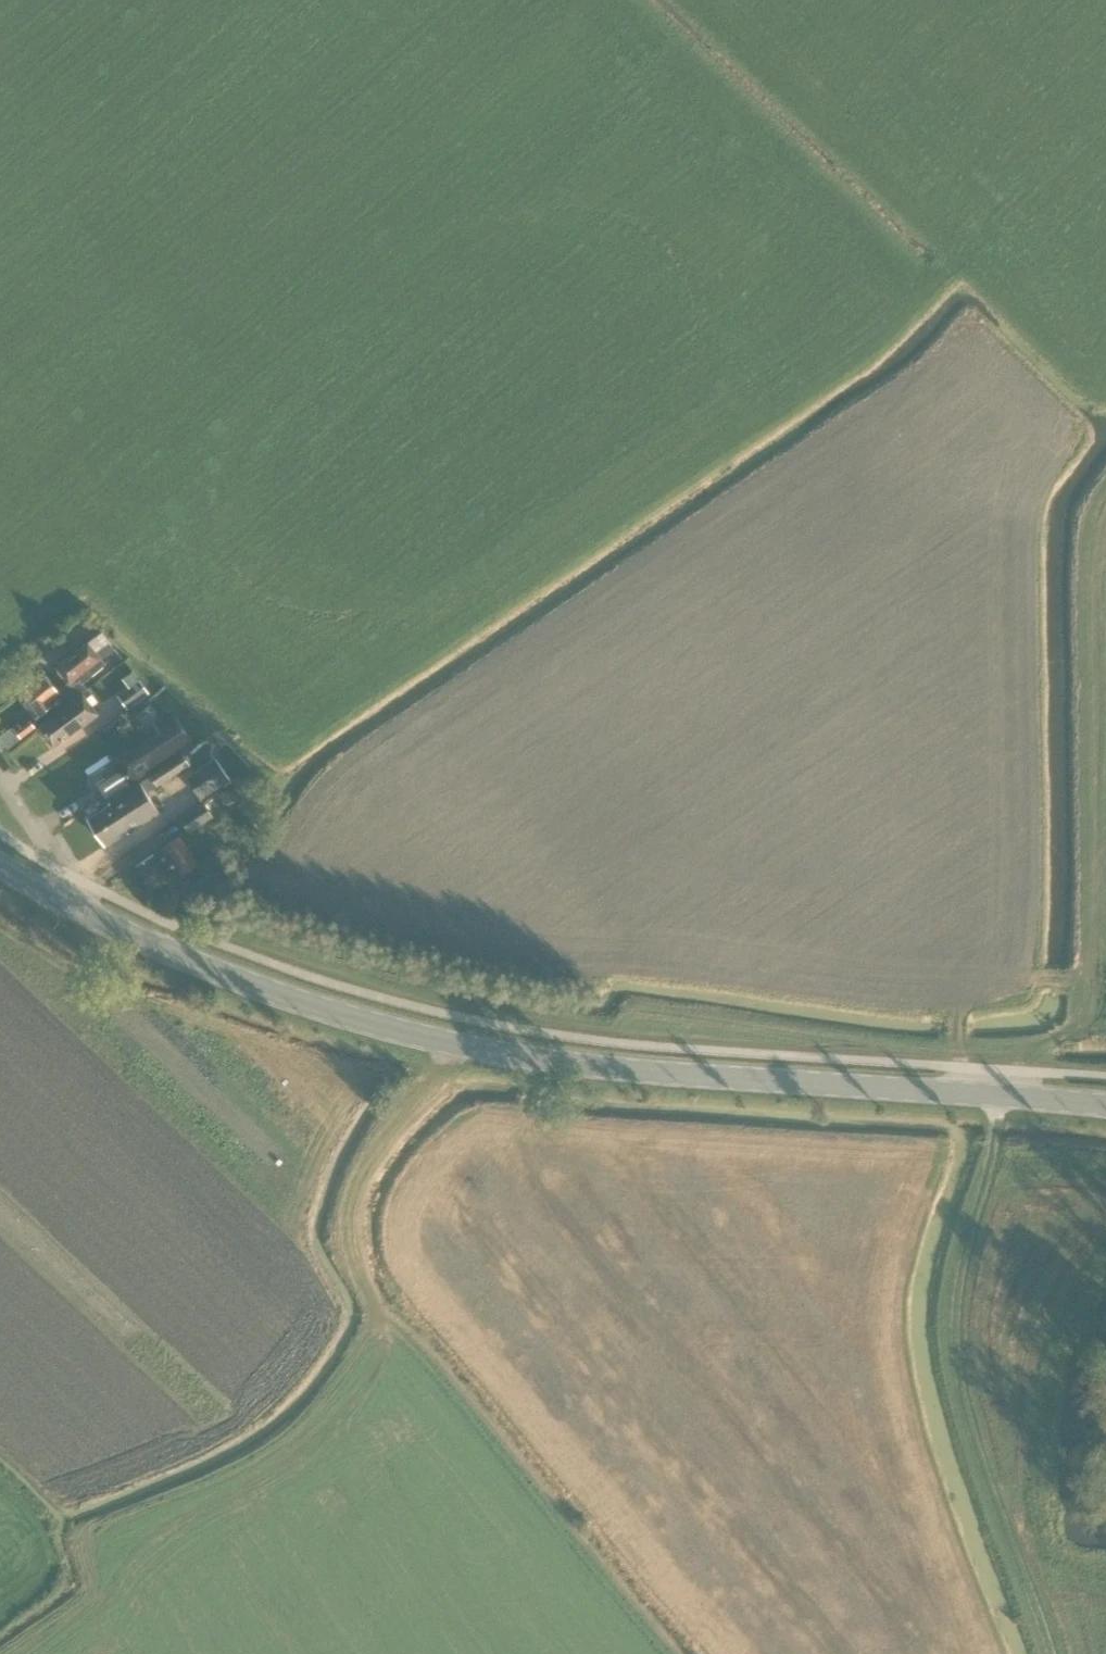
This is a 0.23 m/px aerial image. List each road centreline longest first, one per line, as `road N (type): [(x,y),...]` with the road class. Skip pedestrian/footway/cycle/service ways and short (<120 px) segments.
road 1 (primary): [(1105,1105),(531,1057),(284,994),(164,949),(70,902)]
road 2 (residential): [(70,902),(48,843),(0,778)]

